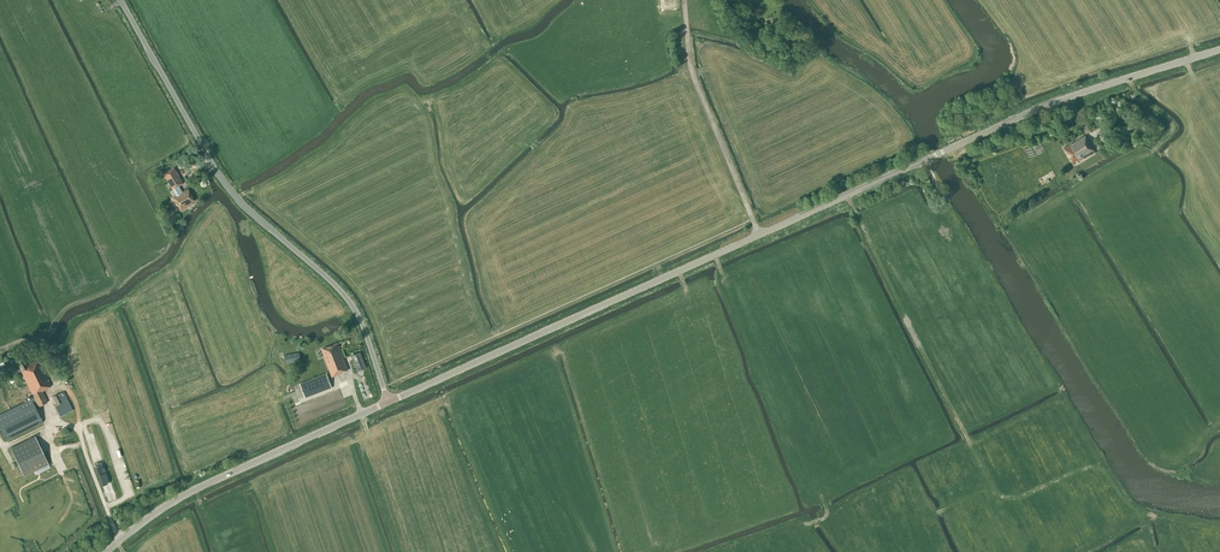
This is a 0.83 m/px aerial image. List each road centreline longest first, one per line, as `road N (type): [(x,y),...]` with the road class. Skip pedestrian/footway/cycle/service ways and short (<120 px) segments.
road 1 (secondary): [(757,237),(1038,110),(1219,52)]
road 2 (unclassified): [(390,403),(353,305),(225,185),(121,0)]
road 3 (secondary): [(390,403),(757,237)]
road 4 (secondary): [(108,551),(176,500),(390,403)]
road 5 (unclassified): [(757,237),(689,73),(683,0)]

